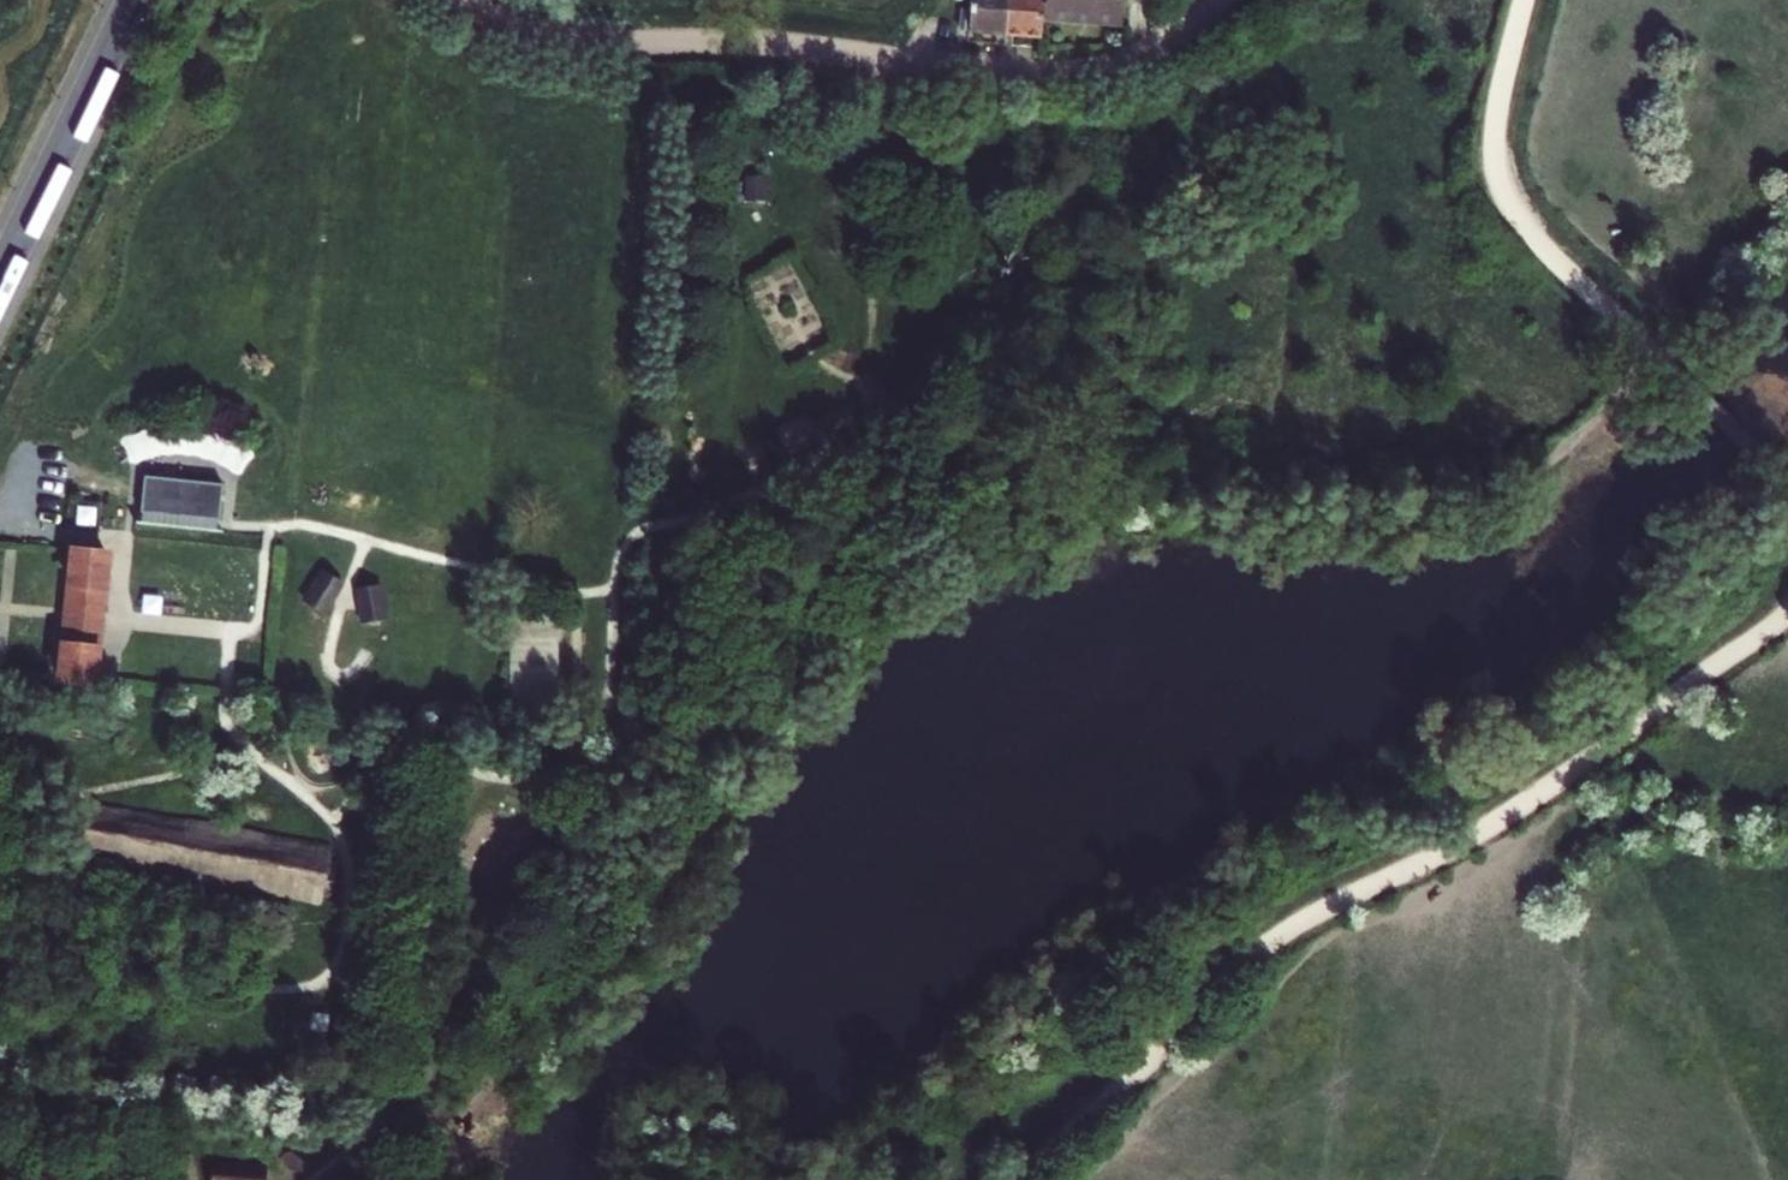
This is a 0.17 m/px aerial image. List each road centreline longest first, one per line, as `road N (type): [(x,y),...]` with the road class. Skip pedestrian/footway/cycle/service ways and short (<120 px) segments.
road 1 (residential): [(135,0),(0,279)]

